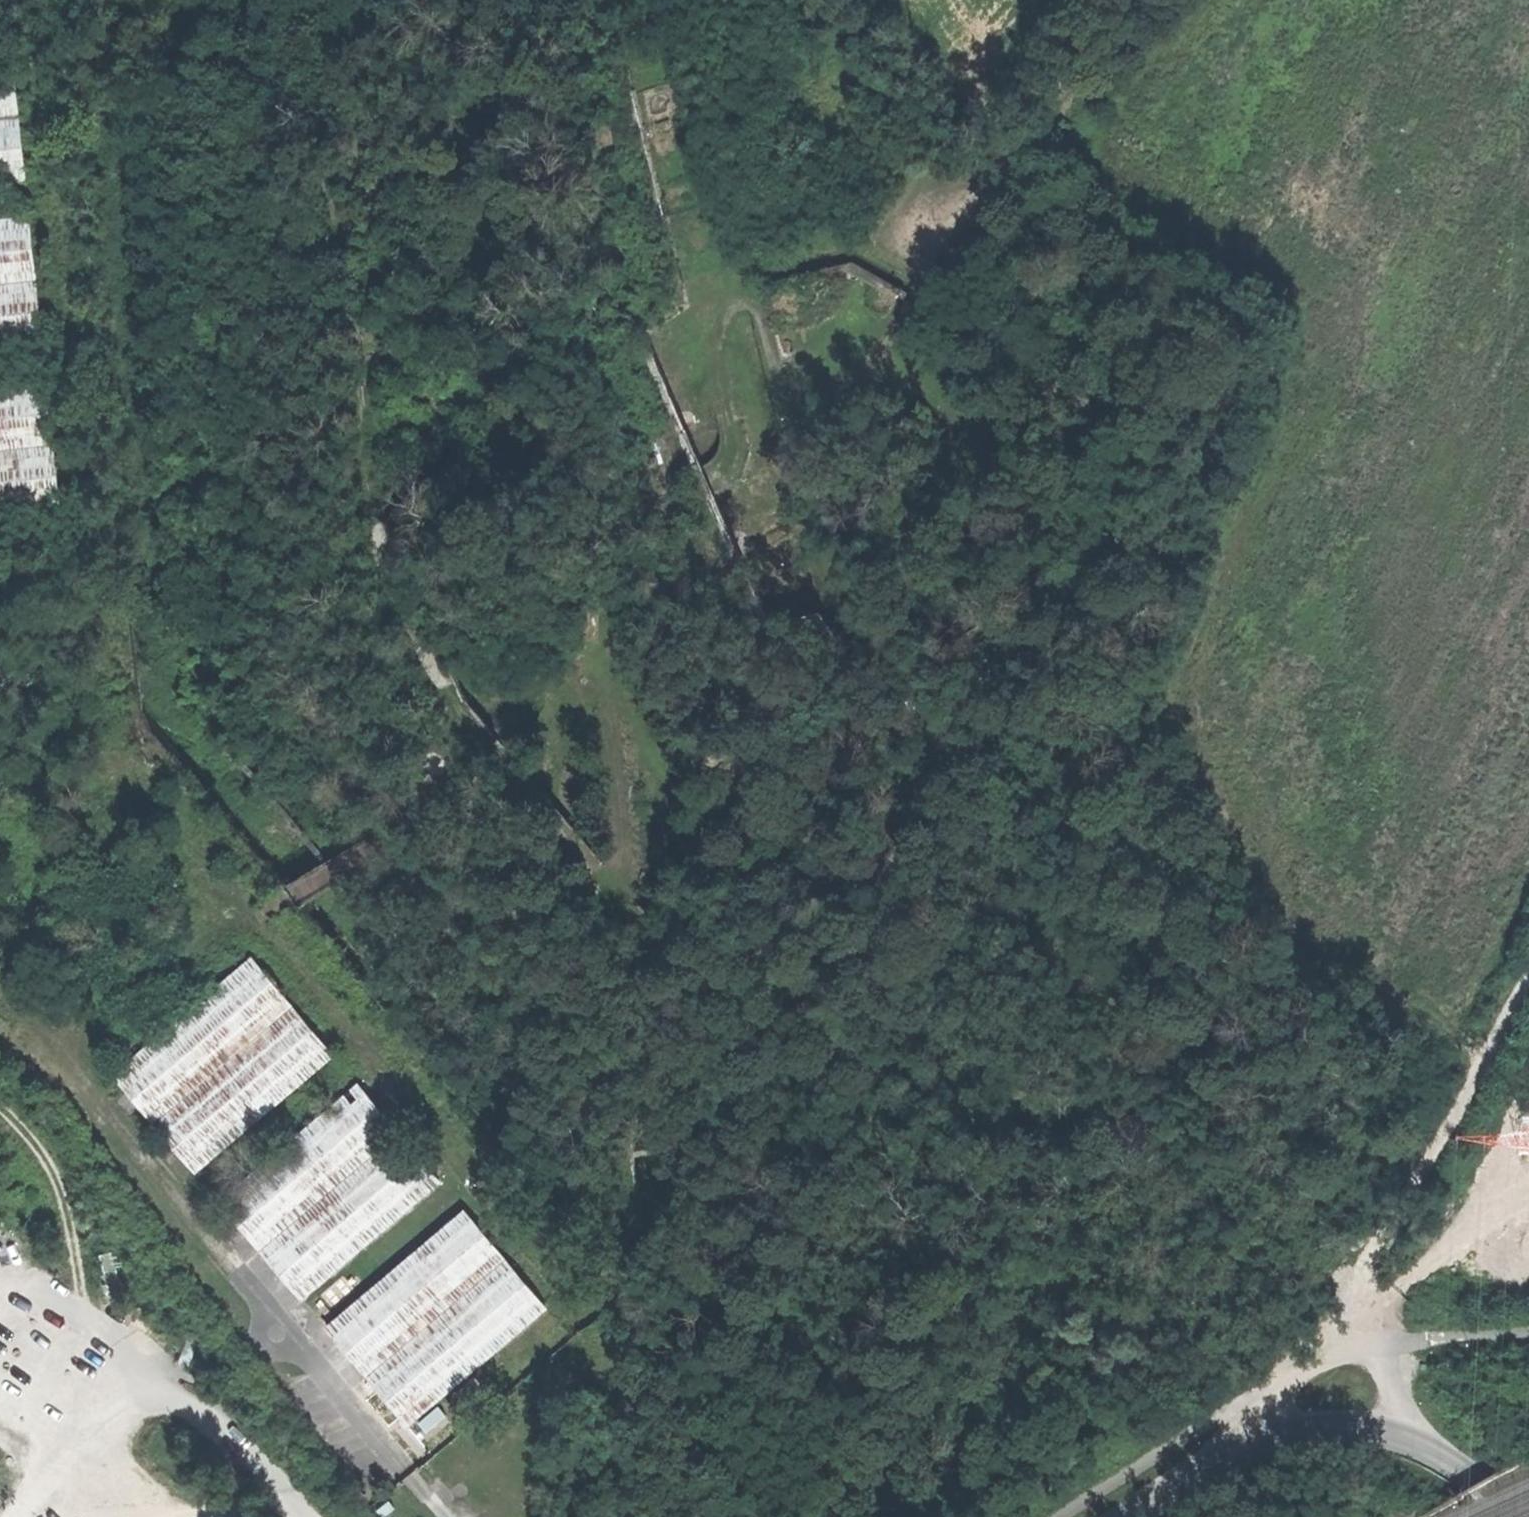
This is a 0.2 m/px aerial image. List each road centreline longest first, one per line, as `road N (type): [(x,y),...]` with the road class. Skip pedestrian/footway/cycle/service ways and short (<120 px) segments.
road 1 (track): [(68,1036),(371,854),(399,848),(492,914),(528,914),(609,885),(626,863),(626,831),(606,603)]
road 2 (track): [(1142,0),(954,241),(870,373),(825,397),(801,395),(787,384),(754,316),(742,304),(728,307),(715,340),(735,443),(731,468),(714,480)]
road 3 (track): [(445,1516),(105,1115),(68,1036),(0,975)]
road 4 (secondary): [(1129,1516),(1246,1445),(1314,1425),(1420,1445),(1525,1516)]
road 5 (track): [(1375,1348),(1363,1297),(1378,1236),(1528,979)]
road 6 (track): [(98,1329),(56,1191),(29,1140),(0,1112)]

